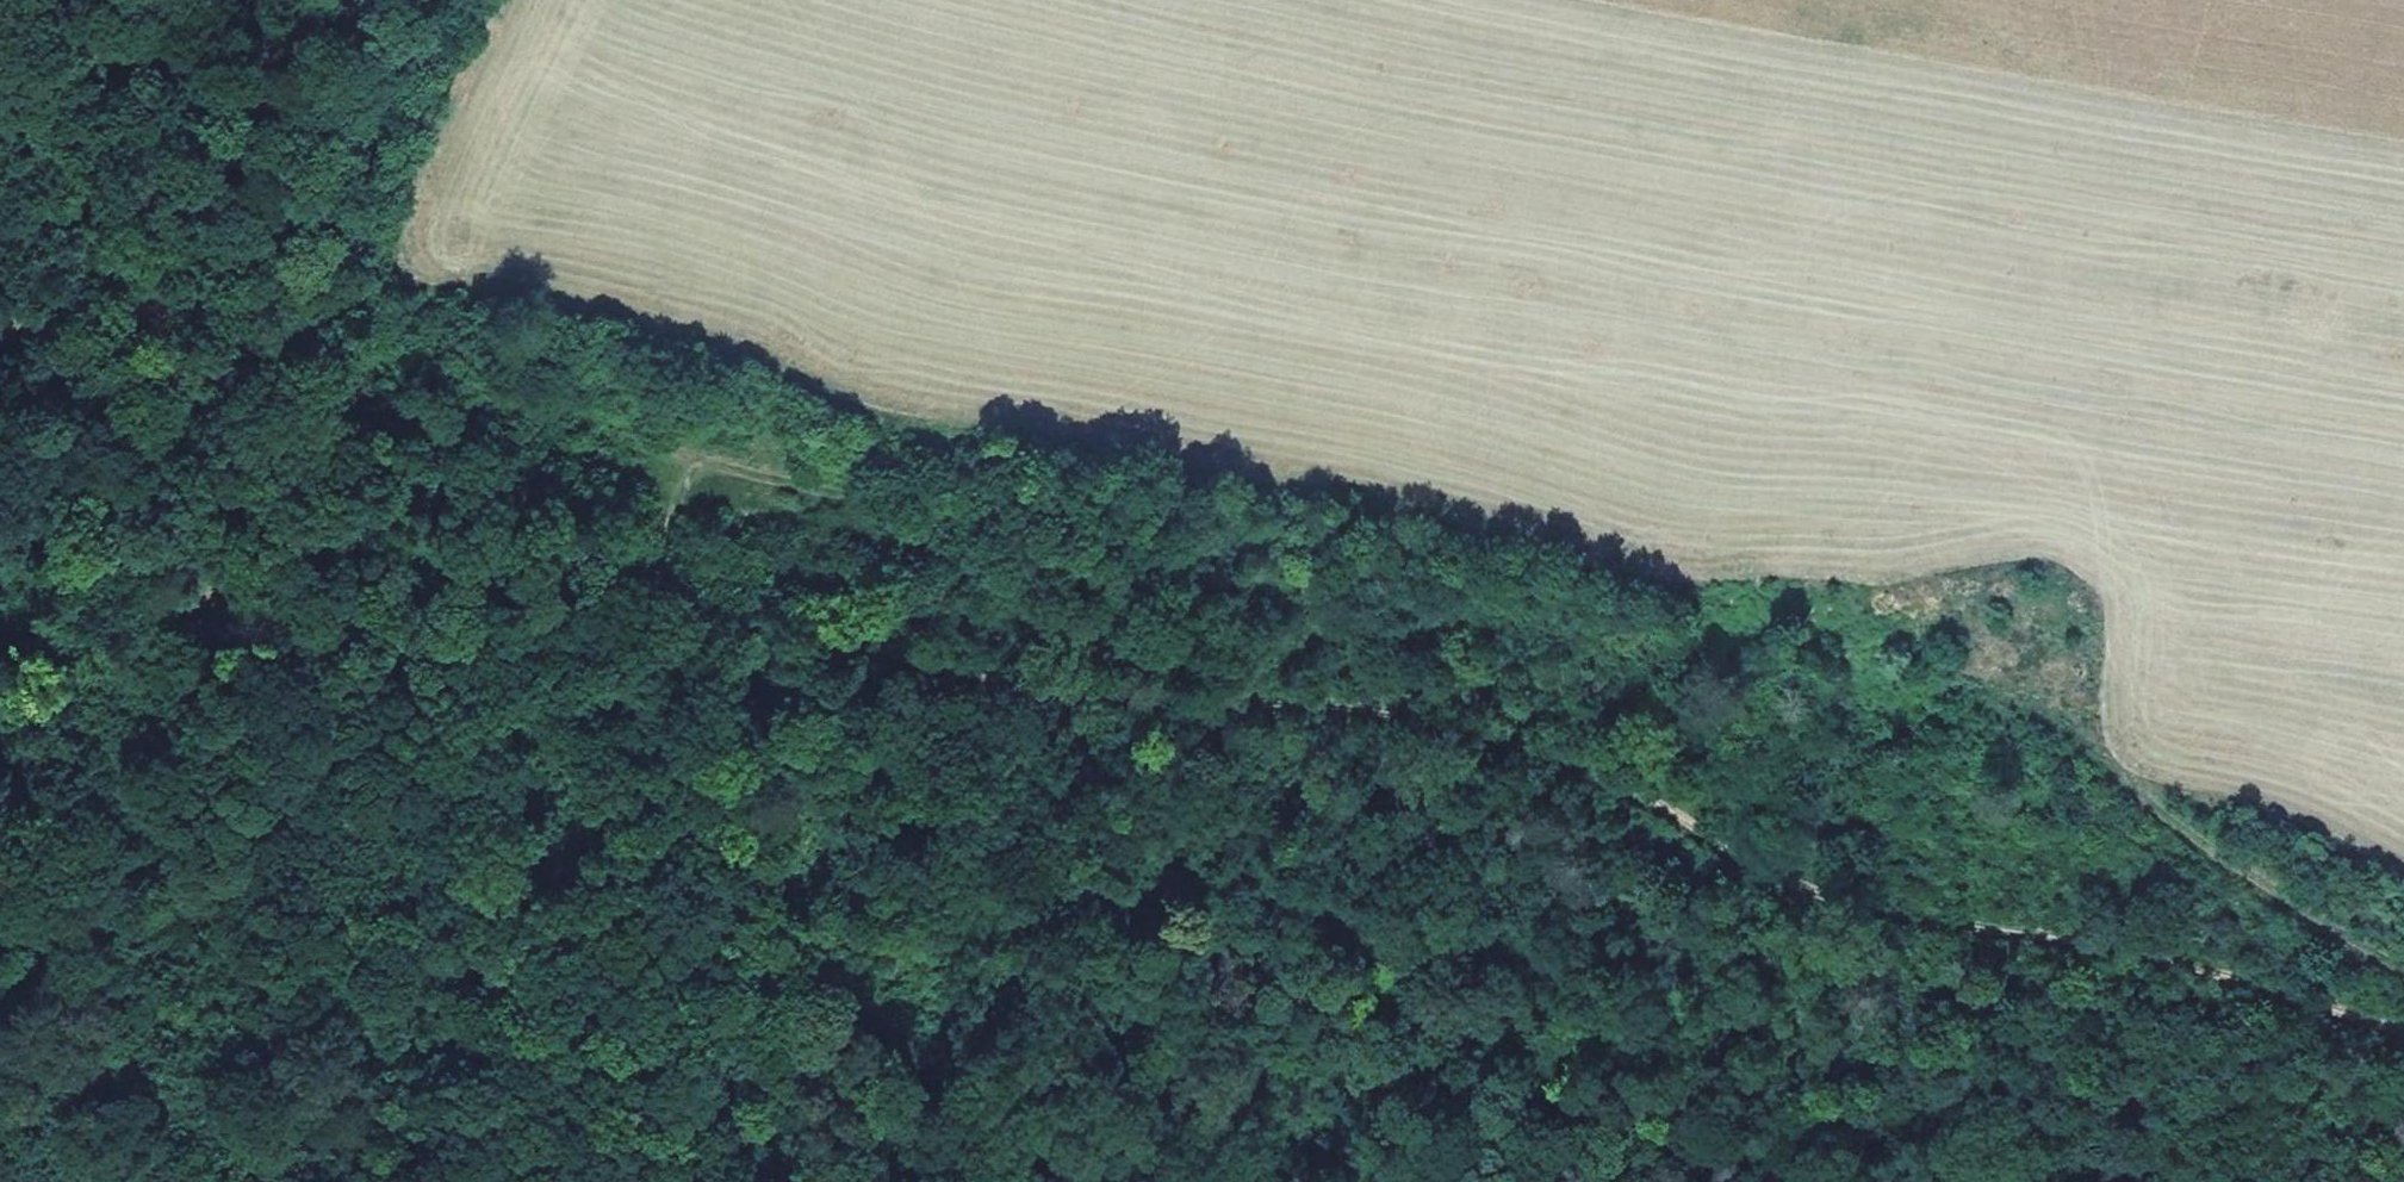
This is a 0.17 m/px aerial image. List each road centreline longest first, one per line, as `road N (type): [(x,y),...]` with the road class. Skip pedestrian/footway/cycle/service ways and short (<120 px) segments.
road 1 (track): [(2403,1034),(2121,944),(1943,922),(1821,893),(1748,860),(1677,813),(1444,722),(1342,704),(1173,699),(927,662),(673,595),(362,538),(303,552),(100,665),(0,706)]
road 2 (track): [(2403,977),(2170,826)]

